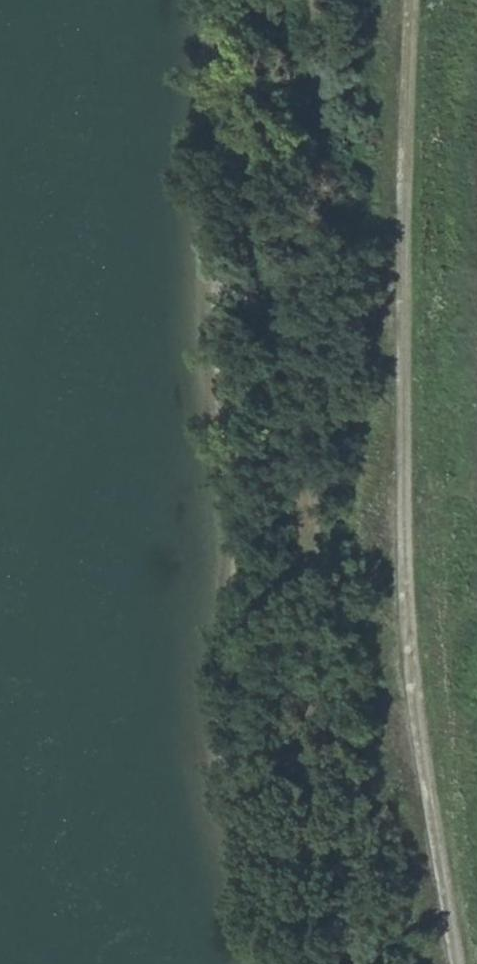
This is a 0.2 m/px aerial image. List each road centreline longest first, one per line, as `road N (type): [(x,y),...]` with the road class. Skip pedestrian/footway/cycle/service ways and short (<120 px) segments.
road 1 (unclassified): [(449,963),(416,793),(394,500),(398,160),(409,0)]
road 2 (track): [(354,963),(281,291),(288,0)]

